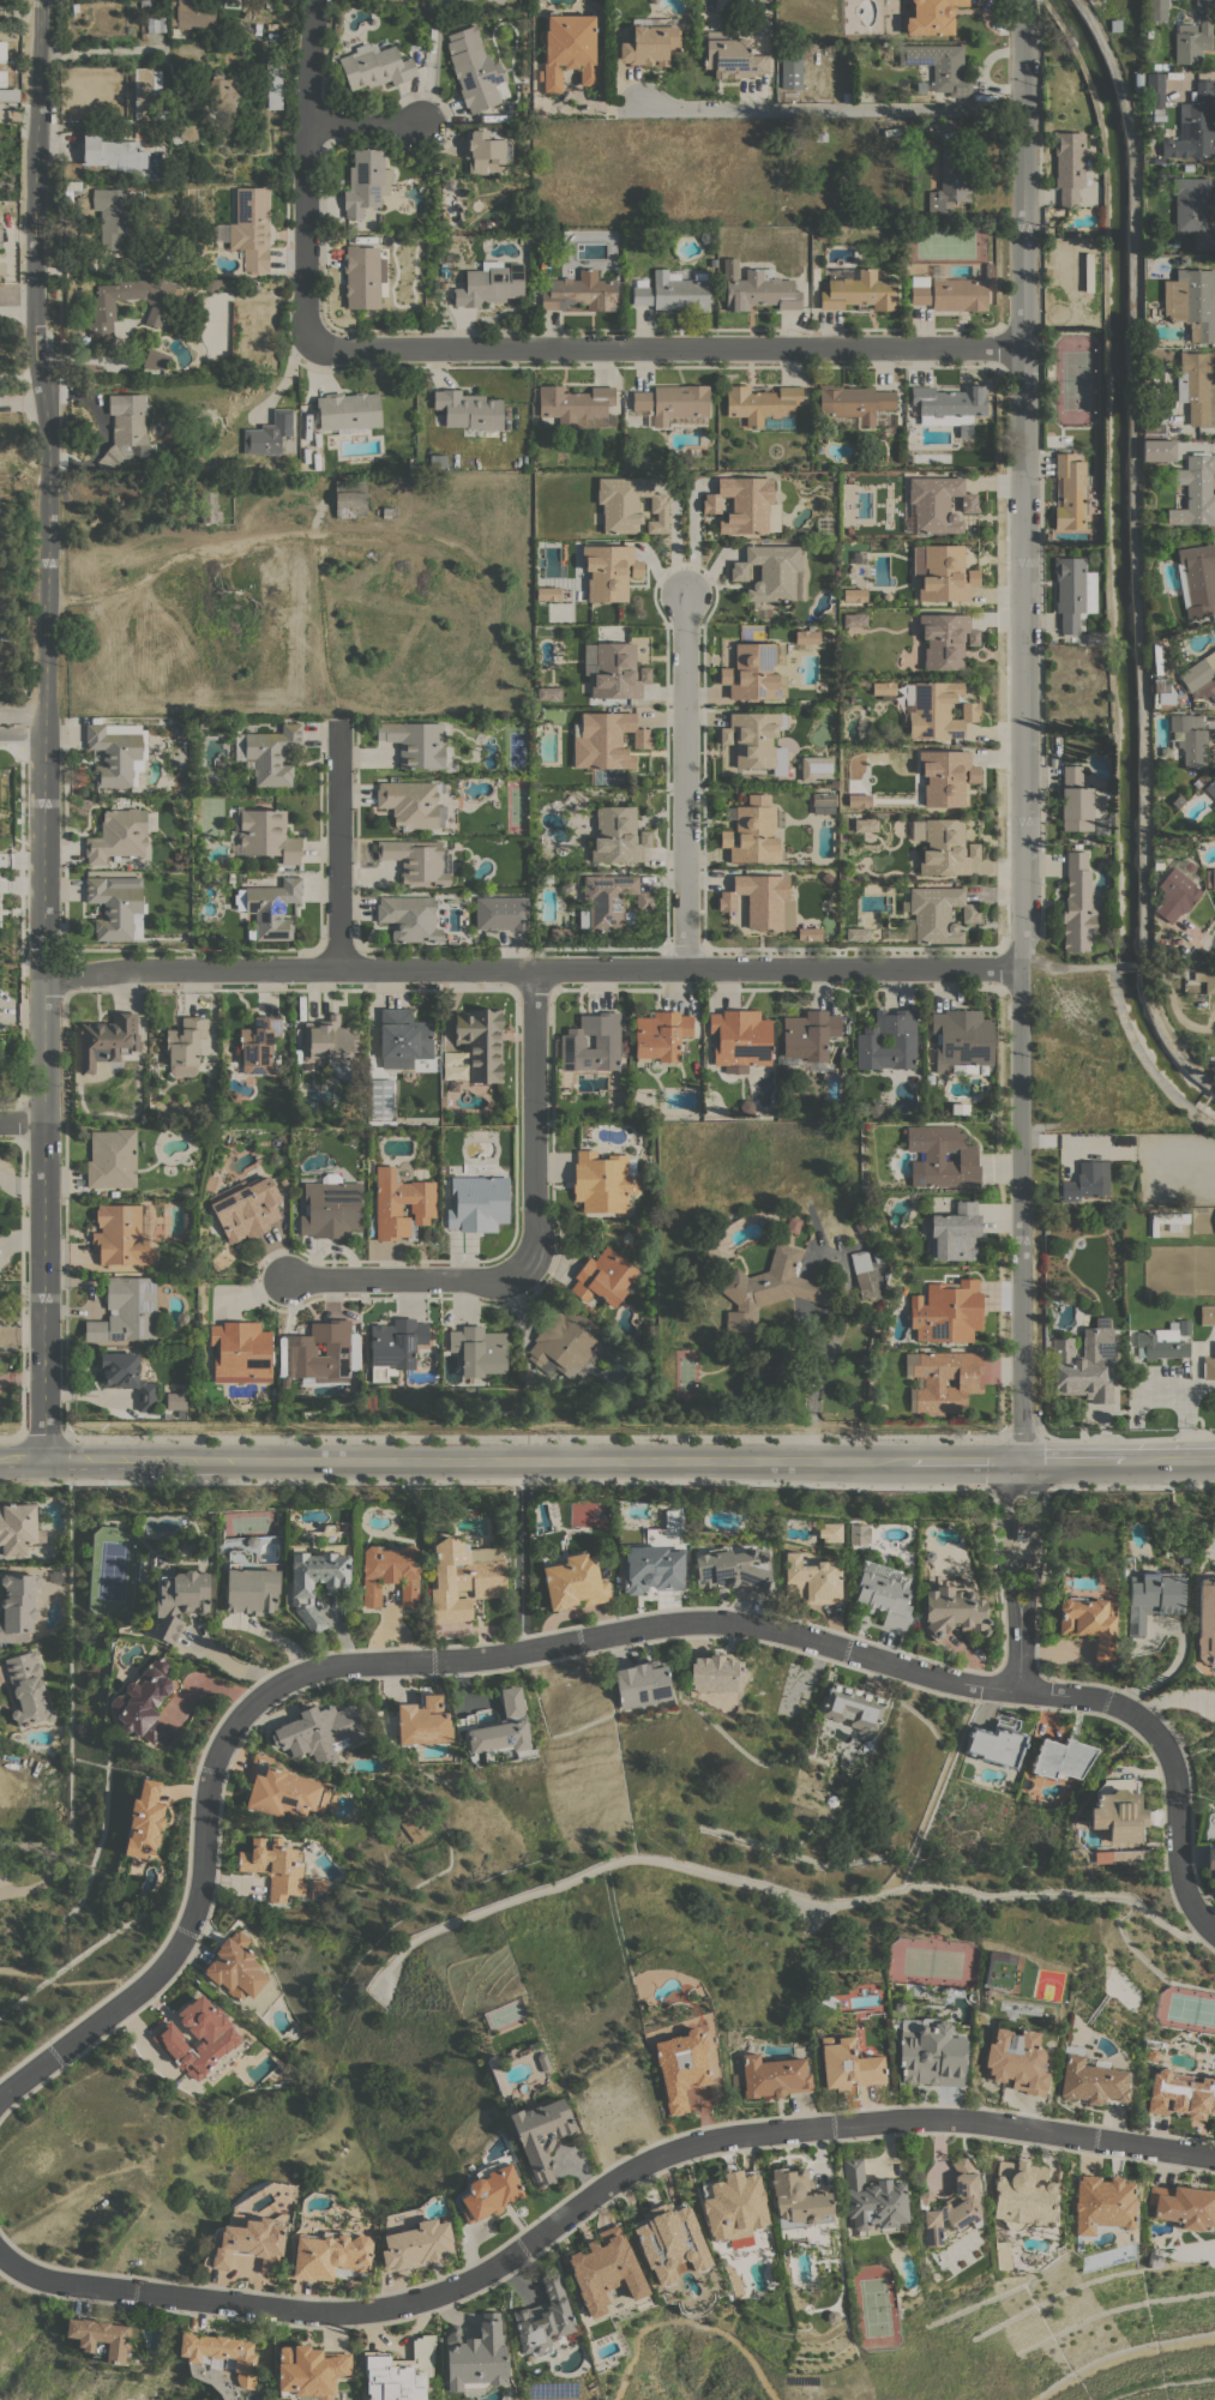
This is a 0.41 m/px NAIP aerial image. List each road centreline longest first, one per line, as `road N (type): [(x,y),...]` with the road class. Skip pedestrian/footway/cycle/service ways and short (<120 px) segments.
road 1 (residential): [(1214,1932),(1192,1905),(1184,1870),(1175,1766),(1153,1726),(1121,1707),(943,1679),(754,1625),(711,1622),(483,1656),(326,1665),(281,1684),(228,1734),(211,1770),(200,1893),(170,1957),(0,2102)]
road 2 (residential): [(1021,1461),(1019,0)]
road 3 (tertiary): [(43,1457),(40,0)]
road 4 (residential): [(0,2251),(42,2279),(339,2311),(440,2293),(481,2275),(649,2159),(736,2134),(964,2119),(1214,2158)]
road 5 (secondary): [(1214,1459),(0,1457)]
road 6 (residential): [(1021,968),(144,968),(46,979)]
road 7 (residential): [(1022,348),(309,343)]
road 8 (residential): [(1023,110),(686,110),(633,100)]
road 9 (residential): [(685,969),(684,595)]
road 10 (residential): [(309,343),(306,125),(316,0)]
road 11 (residential): [(535,970),(534,1252)]
road 12 (residential): [(534,1252),(505,1279),(285,1279)]
road 13 (residential): [(338,969),(337,720)]
road 14 (residential): [(1027,1690),(1031,1569)]

